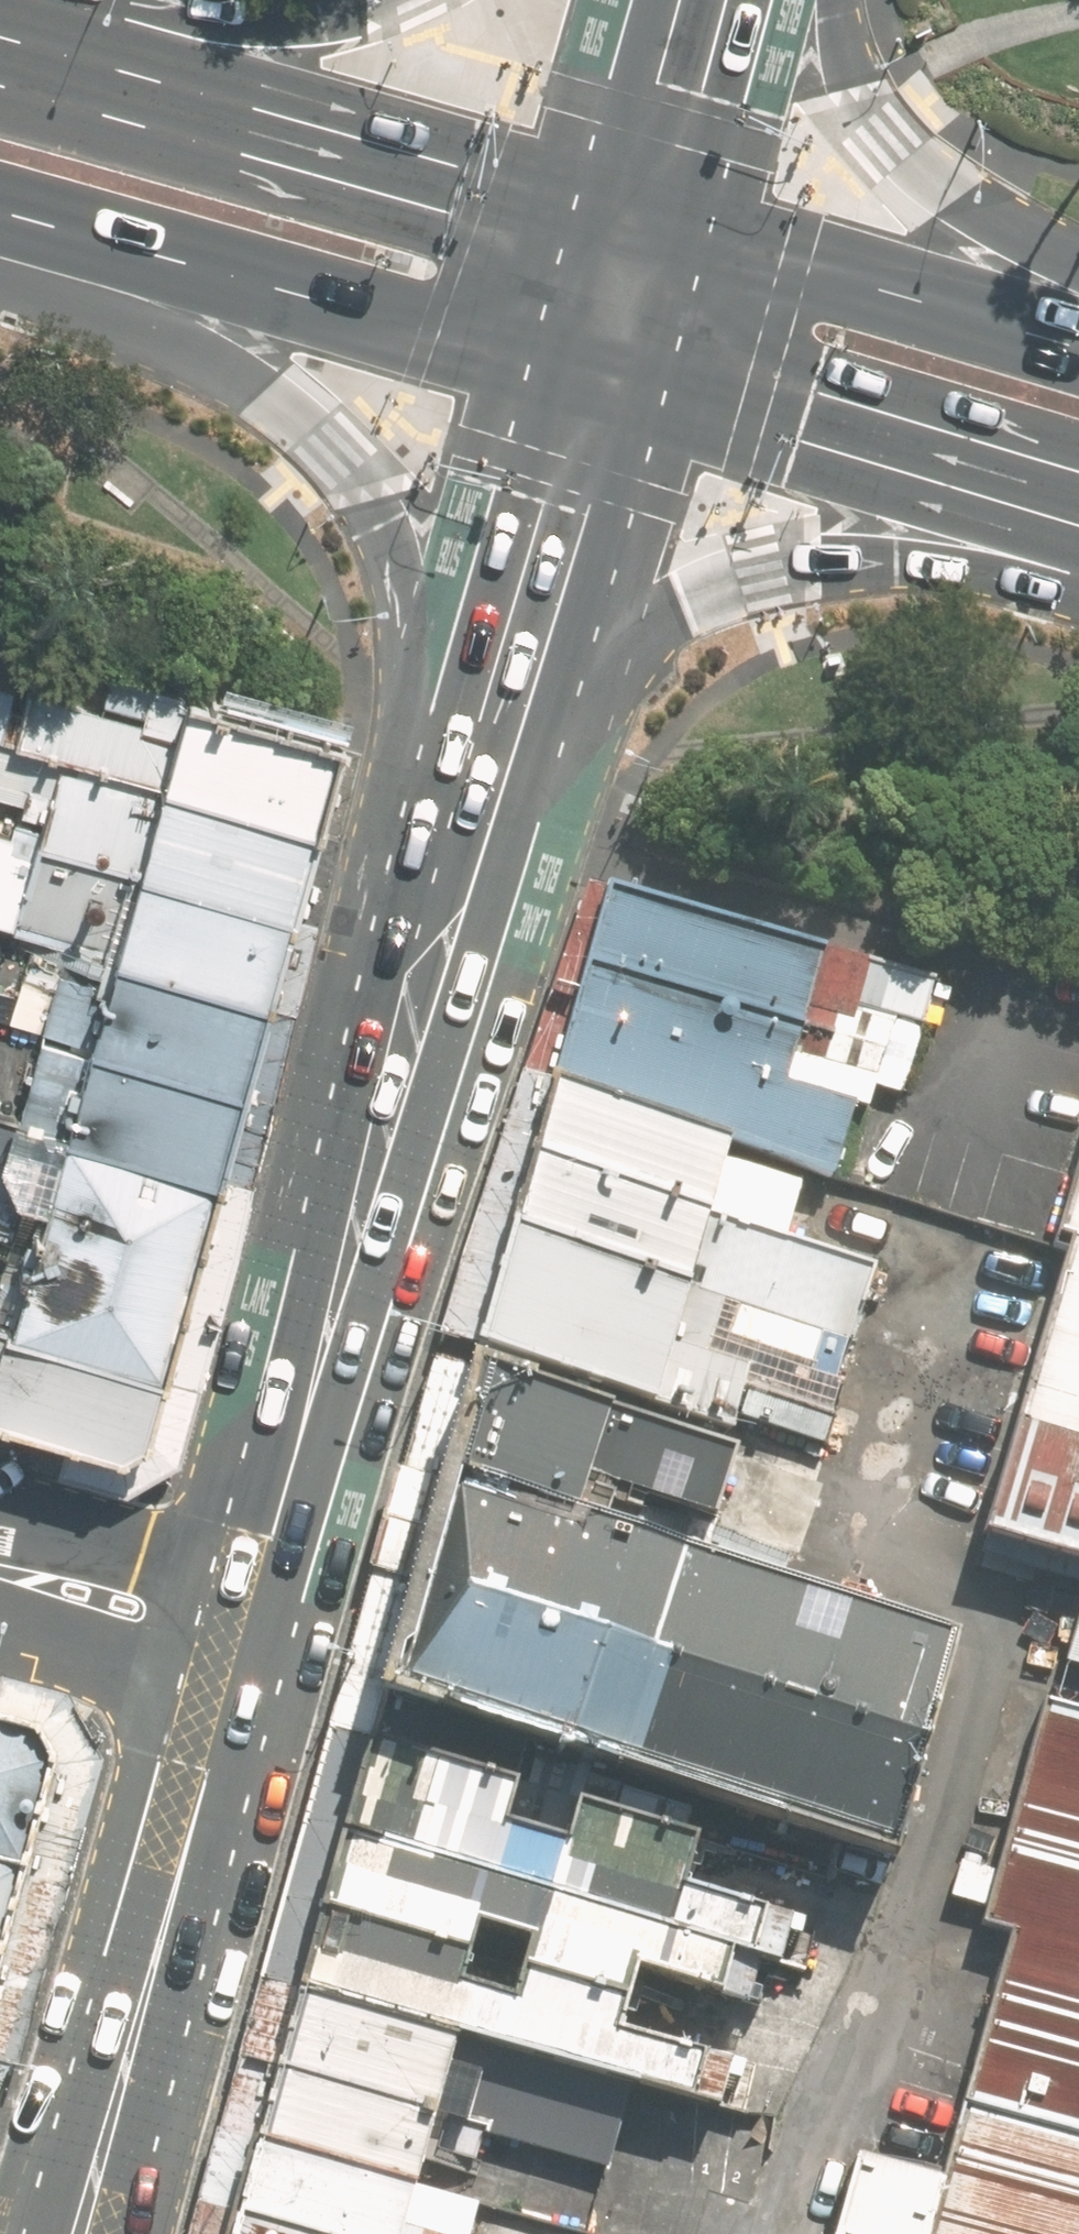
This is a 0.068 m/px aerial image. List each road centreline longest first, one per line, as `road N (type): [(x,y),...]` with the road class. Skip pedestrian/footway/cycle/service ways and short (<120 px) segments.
road 1 (primary): [(425,978),(403,618),(379,509),(334,450),(223,369),(0,282)]
road 2 (primary): [(1078,587),(920,556),(835,558),(759,573),(692,601),(633,654),(425,978)]
road 3 (primary): [(0,31),(636,214)]
road 4 (primary): [(425,978),(260,1594)]
road 5 (primary): [(585,392),(0,227)]
road 6 (primary): [(585,392),(425,978)]
road 7 (primary): [(237,1681),(92,2233)]
road 8 (primary): [(1078,528),(585,392)]
road 9 (primary): [(636,214),(1078,338)]
road 10 (primary): [(841,0),(869,108),(909,160),(959,198),(1078,251)]
road 11 (residential): [(0,1539),(145,1561),(260,1594)]
road 12 (primary): [(95,0),(228,14),(345,0)]
road 13 (residential): [(237,1681),(42,1629),(0,1609)]
road 14 (primary): [(699,0),(636,214)]
road 15 (primary): [(636,214),(585,392)]

